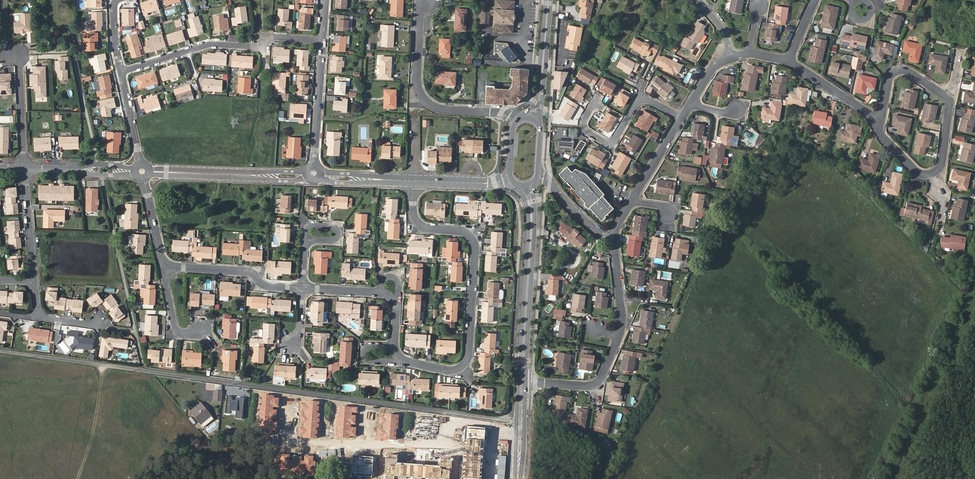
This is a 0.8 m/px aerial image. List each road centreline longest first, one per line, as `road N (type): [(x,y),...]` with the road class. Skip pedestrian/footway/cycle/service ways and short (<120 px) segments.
road 1 (residential): [(523,421),(0,351)]
road 2 (residential): [(405,363),(461,368),(470,360),(477,244),(461,230),(419,224),(413,180)]
road 3 (residential): [(879,113),(886,136),(922,171),(939,172),(947,161),(952,99),(910,71),(891,77)]
road 4 (residential): [(524,381),(599,385),(623,321),(615,238)]
road 5 (residential): [(121,72),(218,41),(323,41)]
road 6 (residential): [(427,1),(417,77),(431,104),(518,119)]
road 7 (secondary): [(528,187),(524,381)]
road 8 (unknown): [(460,414),(446,445),(287,444)]
road 9 (residential): [(685,117),(644,93),(613,144),(582,126),(597,101)]
road 10 (residential): [(164,266),(255,272),(264,286),(304,287)]
road 11 (residential): [(615,238),(685,117)]
road 12 (residential): [(323,41),(314,173)]
road 13 (residential): [(262,176),(141,171)]

